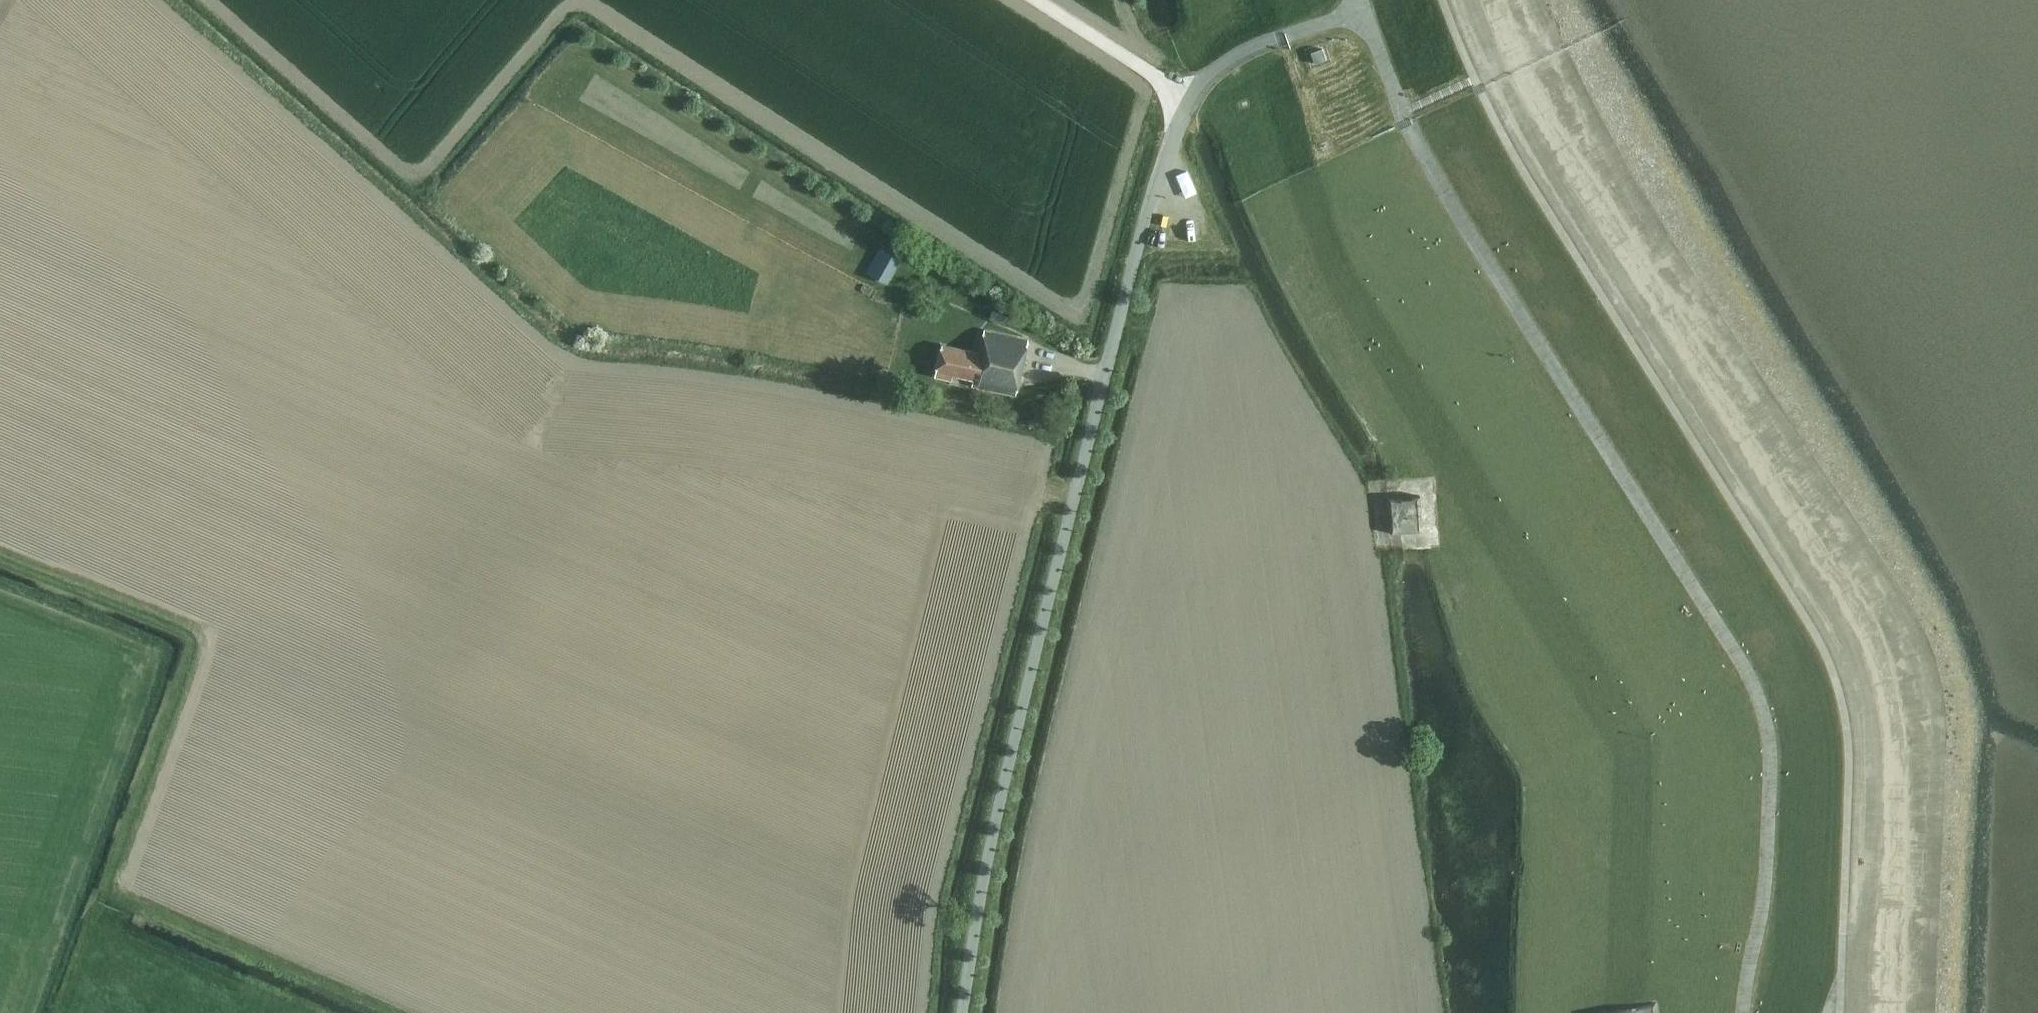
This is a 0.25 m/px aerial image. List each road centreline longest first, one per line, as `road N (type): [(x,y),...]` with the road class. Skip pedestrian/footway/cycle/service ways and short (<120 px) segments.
road 1 (unclassified): [(1366,11),(1236,58),(1197,91),(1179,123),(1139,235),(1003,791),(963,1012)]

